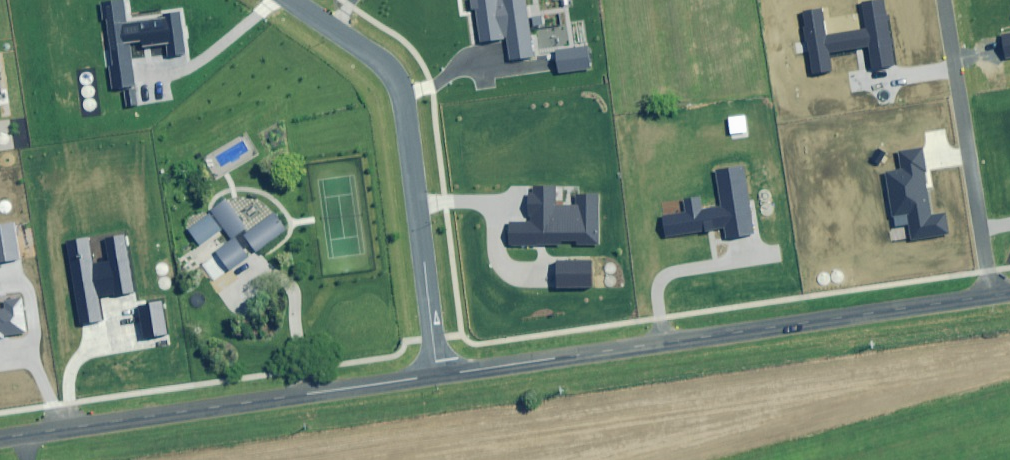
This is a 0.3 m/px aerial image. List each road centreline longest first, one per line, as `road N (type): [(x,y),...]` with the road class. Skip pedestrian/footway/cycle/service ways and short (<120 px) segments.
road 1 (unclassified): [(437,376),(992,296)]
road 2 (unclassified): [(0,439),(437,376)]
road 3 (residential): [(437,376),(398,83),(387,65),(336,28)]
road 4 (residential): [(944,0),(992,296)]

